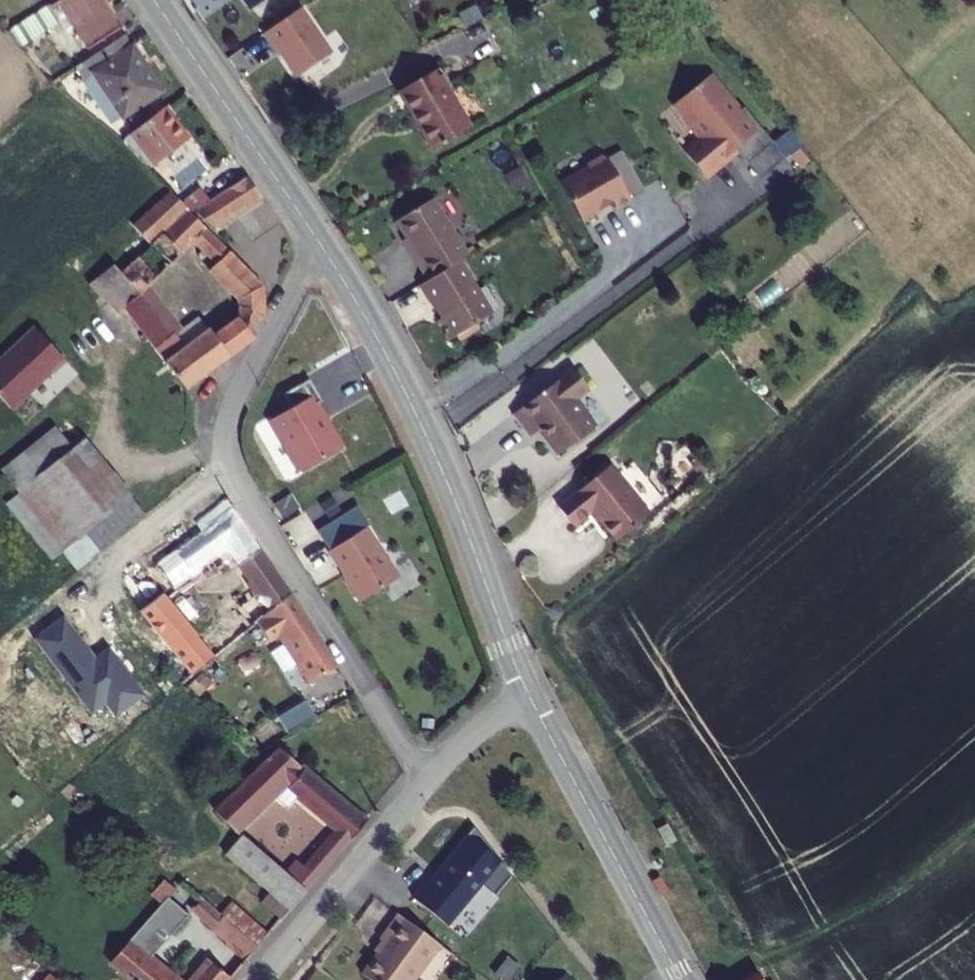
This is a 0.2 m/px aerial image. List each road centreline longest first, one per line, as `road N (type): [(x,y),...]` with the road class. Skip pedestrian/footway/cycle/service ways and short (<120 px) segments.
road 1 (residential): [(315,237),(234,406),(227,460),(429,777)]
road 2 (tertiary): [(527,693),(419,420),(315,237)]
road 3 (tertiary): [(680,979),(527,693)]
road 4 (tertiary): [(315,237),(154,0)]
road 5 (residential): [(429,777),(260,979)]
road 6 (residential): [(527,693),(429,777)]

